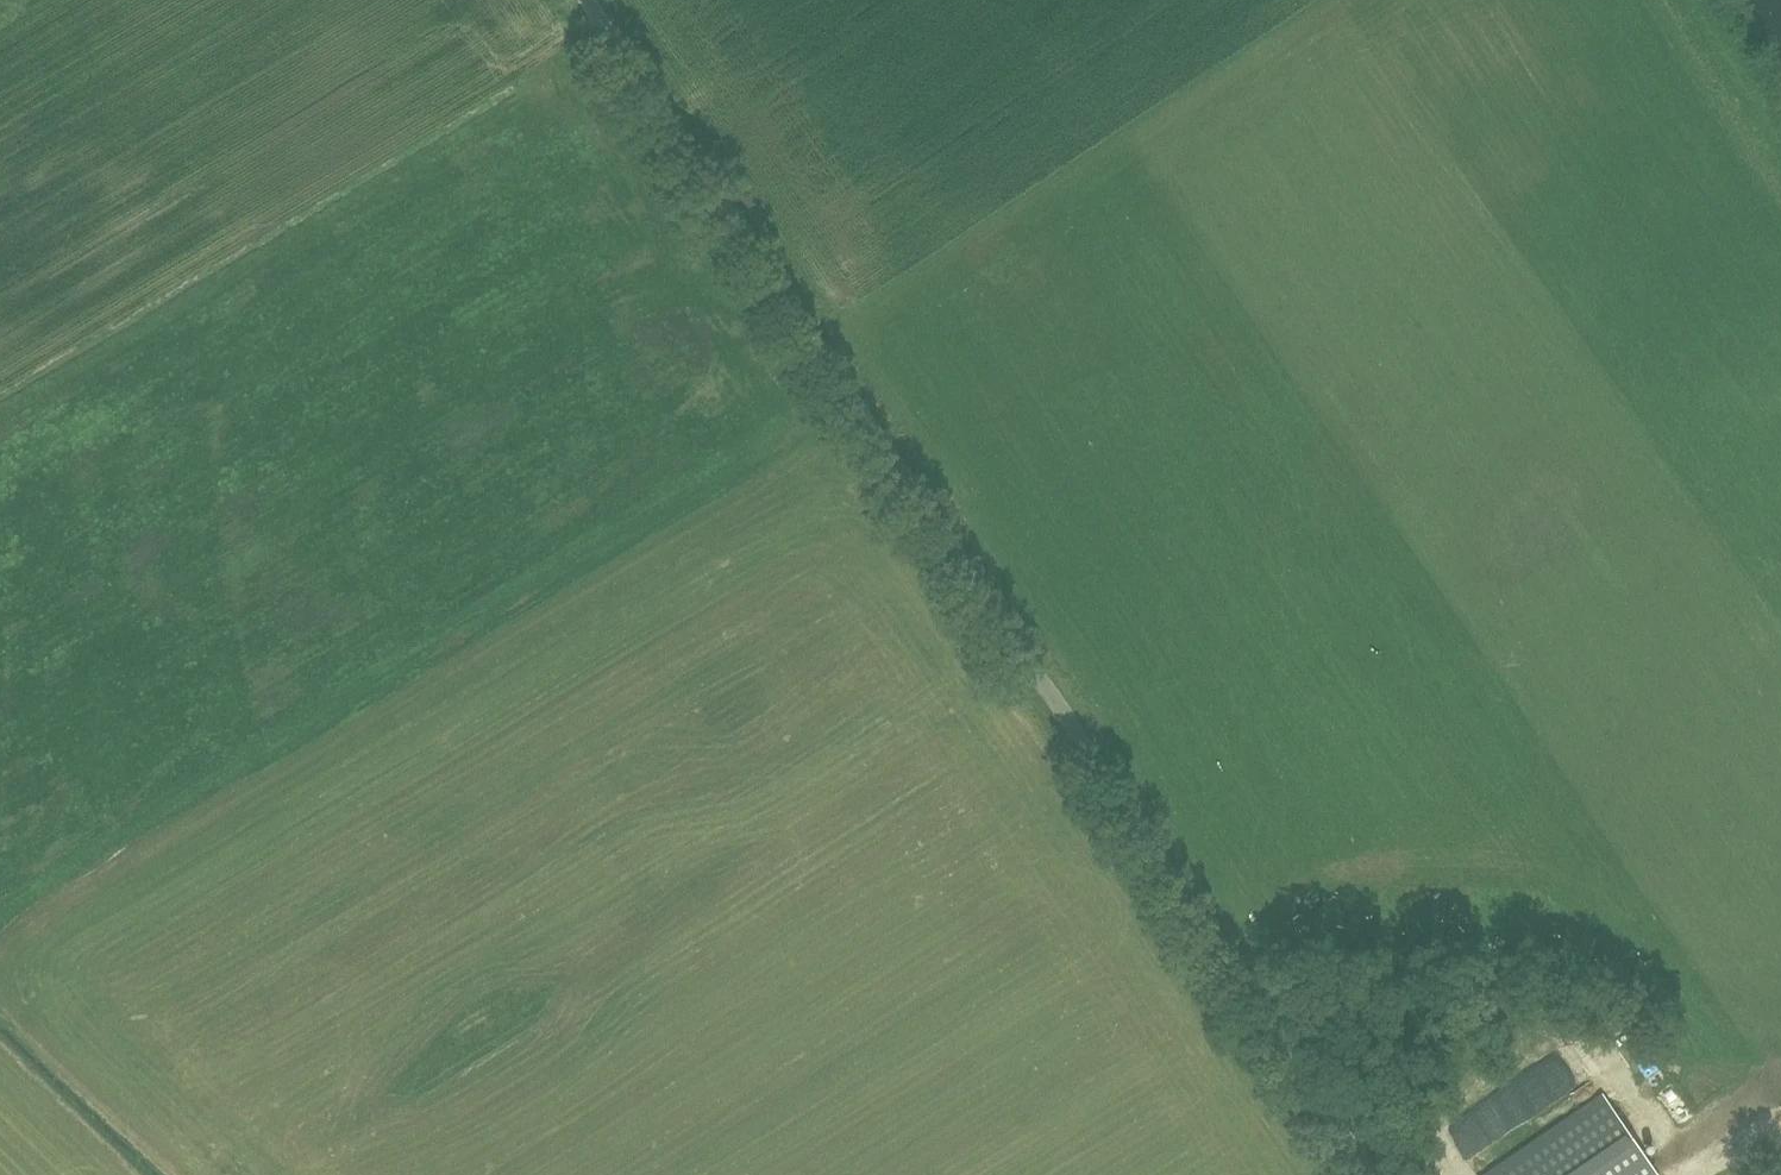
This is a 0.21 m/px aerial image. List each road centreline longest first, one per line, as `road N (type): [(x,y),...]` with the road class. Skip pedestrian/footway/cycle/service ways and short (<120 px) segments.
road 1 (unclassified): [(1382,1174),(606,0)]
road 2 (track): [(1780,156),(1679,0)]

